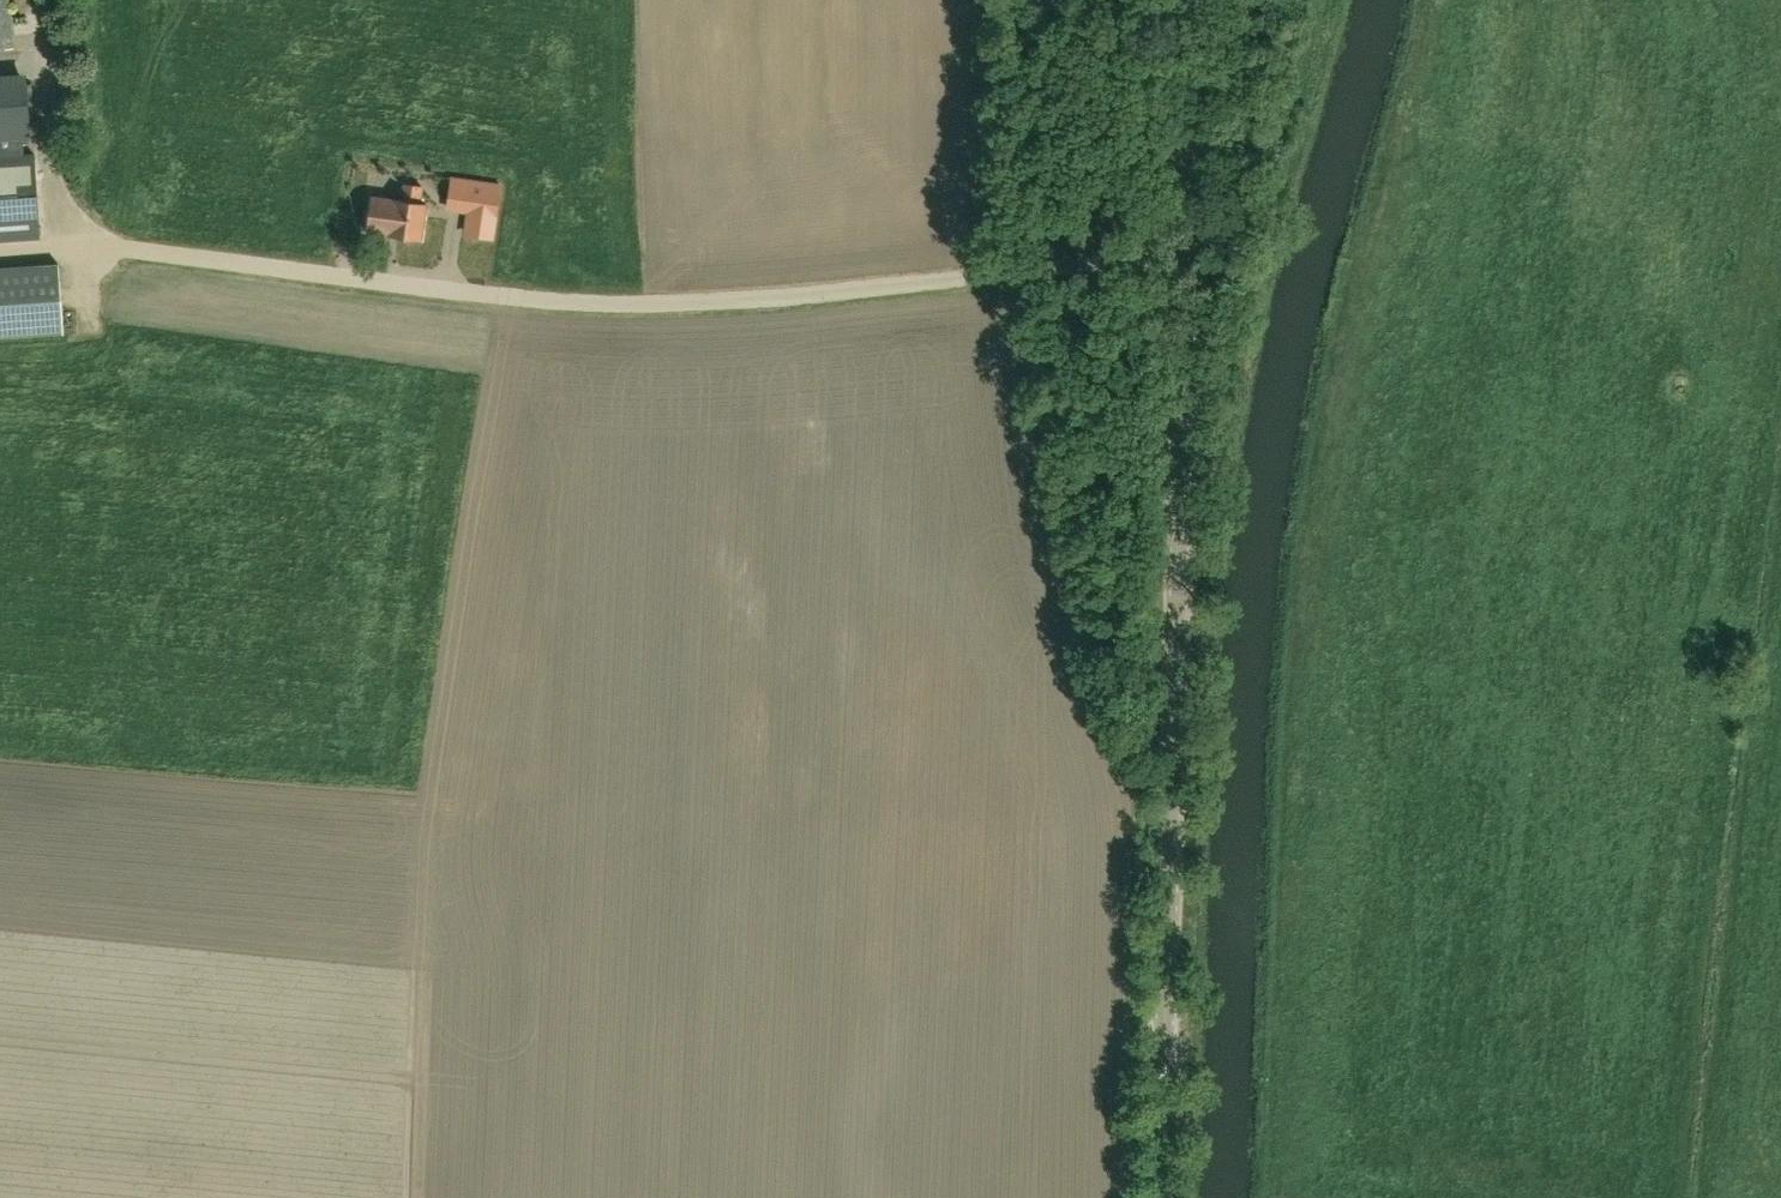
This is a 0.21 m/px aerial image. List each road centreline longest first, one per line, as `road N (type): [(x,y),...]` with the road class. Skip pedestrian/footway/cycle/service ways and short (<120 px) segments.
road 1 (tertiary): [(1164,1197),(1184,548),(1188,0)]

